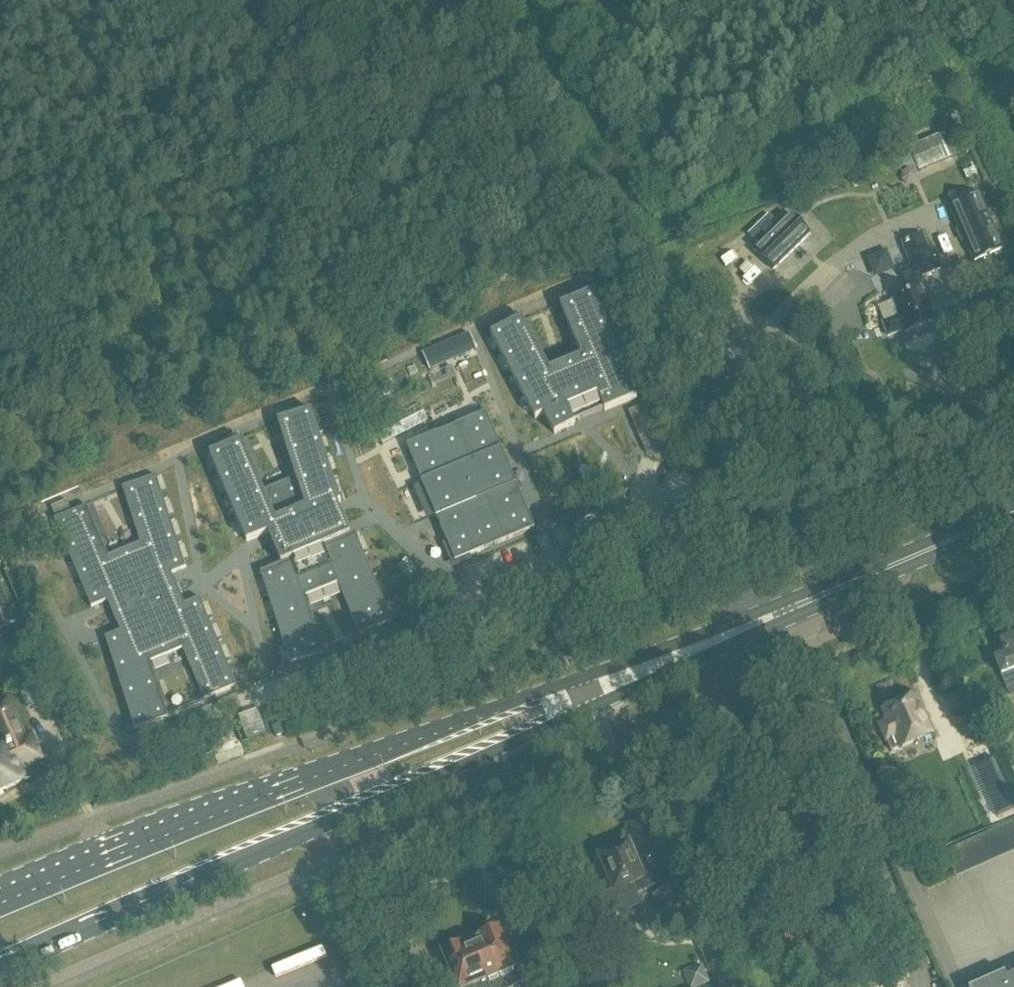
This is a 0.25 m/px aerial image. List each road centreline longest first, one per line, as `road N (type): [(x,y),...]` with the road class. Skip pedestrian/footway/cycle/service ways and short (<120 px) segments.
road 1 (primary): [(0,975),(882,570)]
road 2 (primary): [(882,570),(448,724),(0,899)]
road 3 (primary): [(882,570),(1013,513)]

